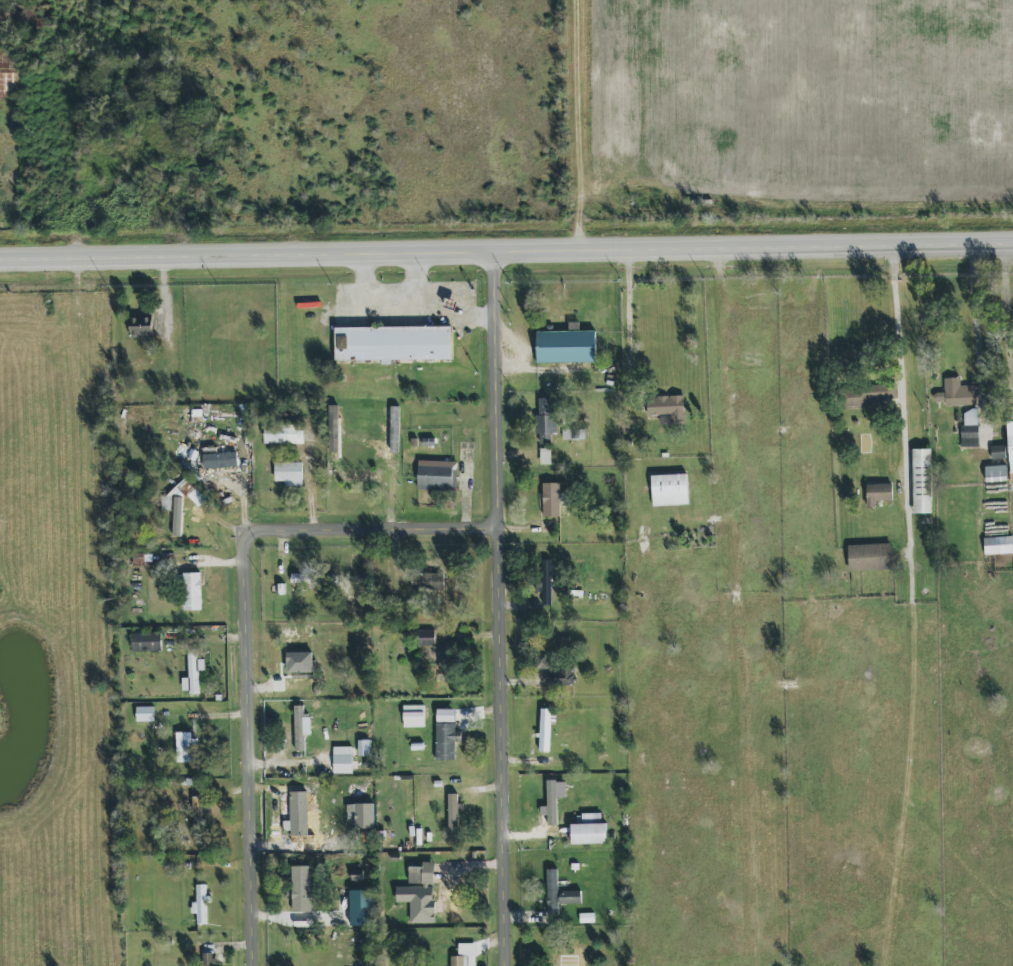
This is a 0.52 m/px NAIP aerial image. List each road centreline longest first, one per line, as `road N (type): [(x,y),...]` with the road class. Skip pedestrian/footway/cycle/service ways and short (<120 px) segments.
road 1 (secondary): [(0,263),(1012,245)]
road 2 (residential): [(501,252),(512,965)]
road 3 (residential): [(258,965),(248,539),(506,535)]
road 4 (track): [(586,0),(592,251)]

